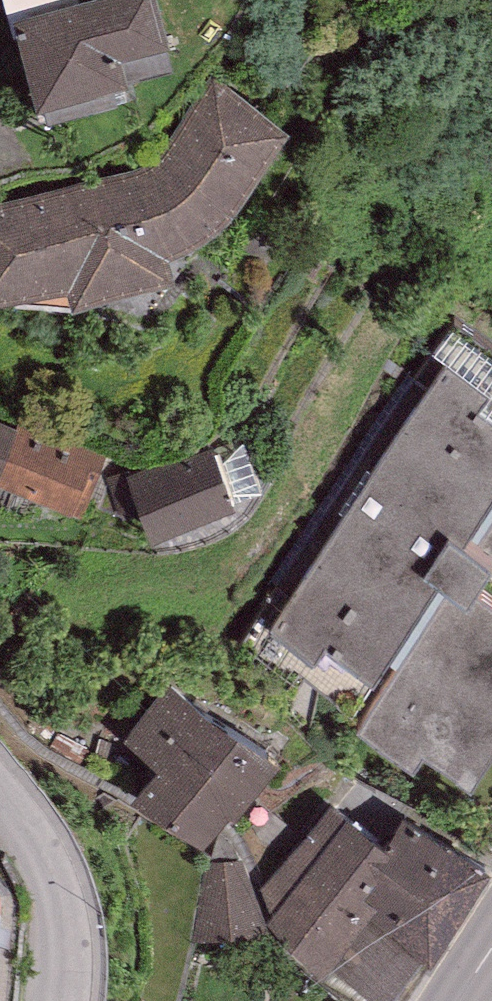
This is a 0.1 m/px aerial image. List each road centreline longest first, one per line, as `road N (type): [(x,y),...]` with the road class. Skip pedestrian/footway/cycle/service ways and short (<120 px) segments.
road 1 (residential): [(0,776),(13,790),(60,928),(54,1000)]

